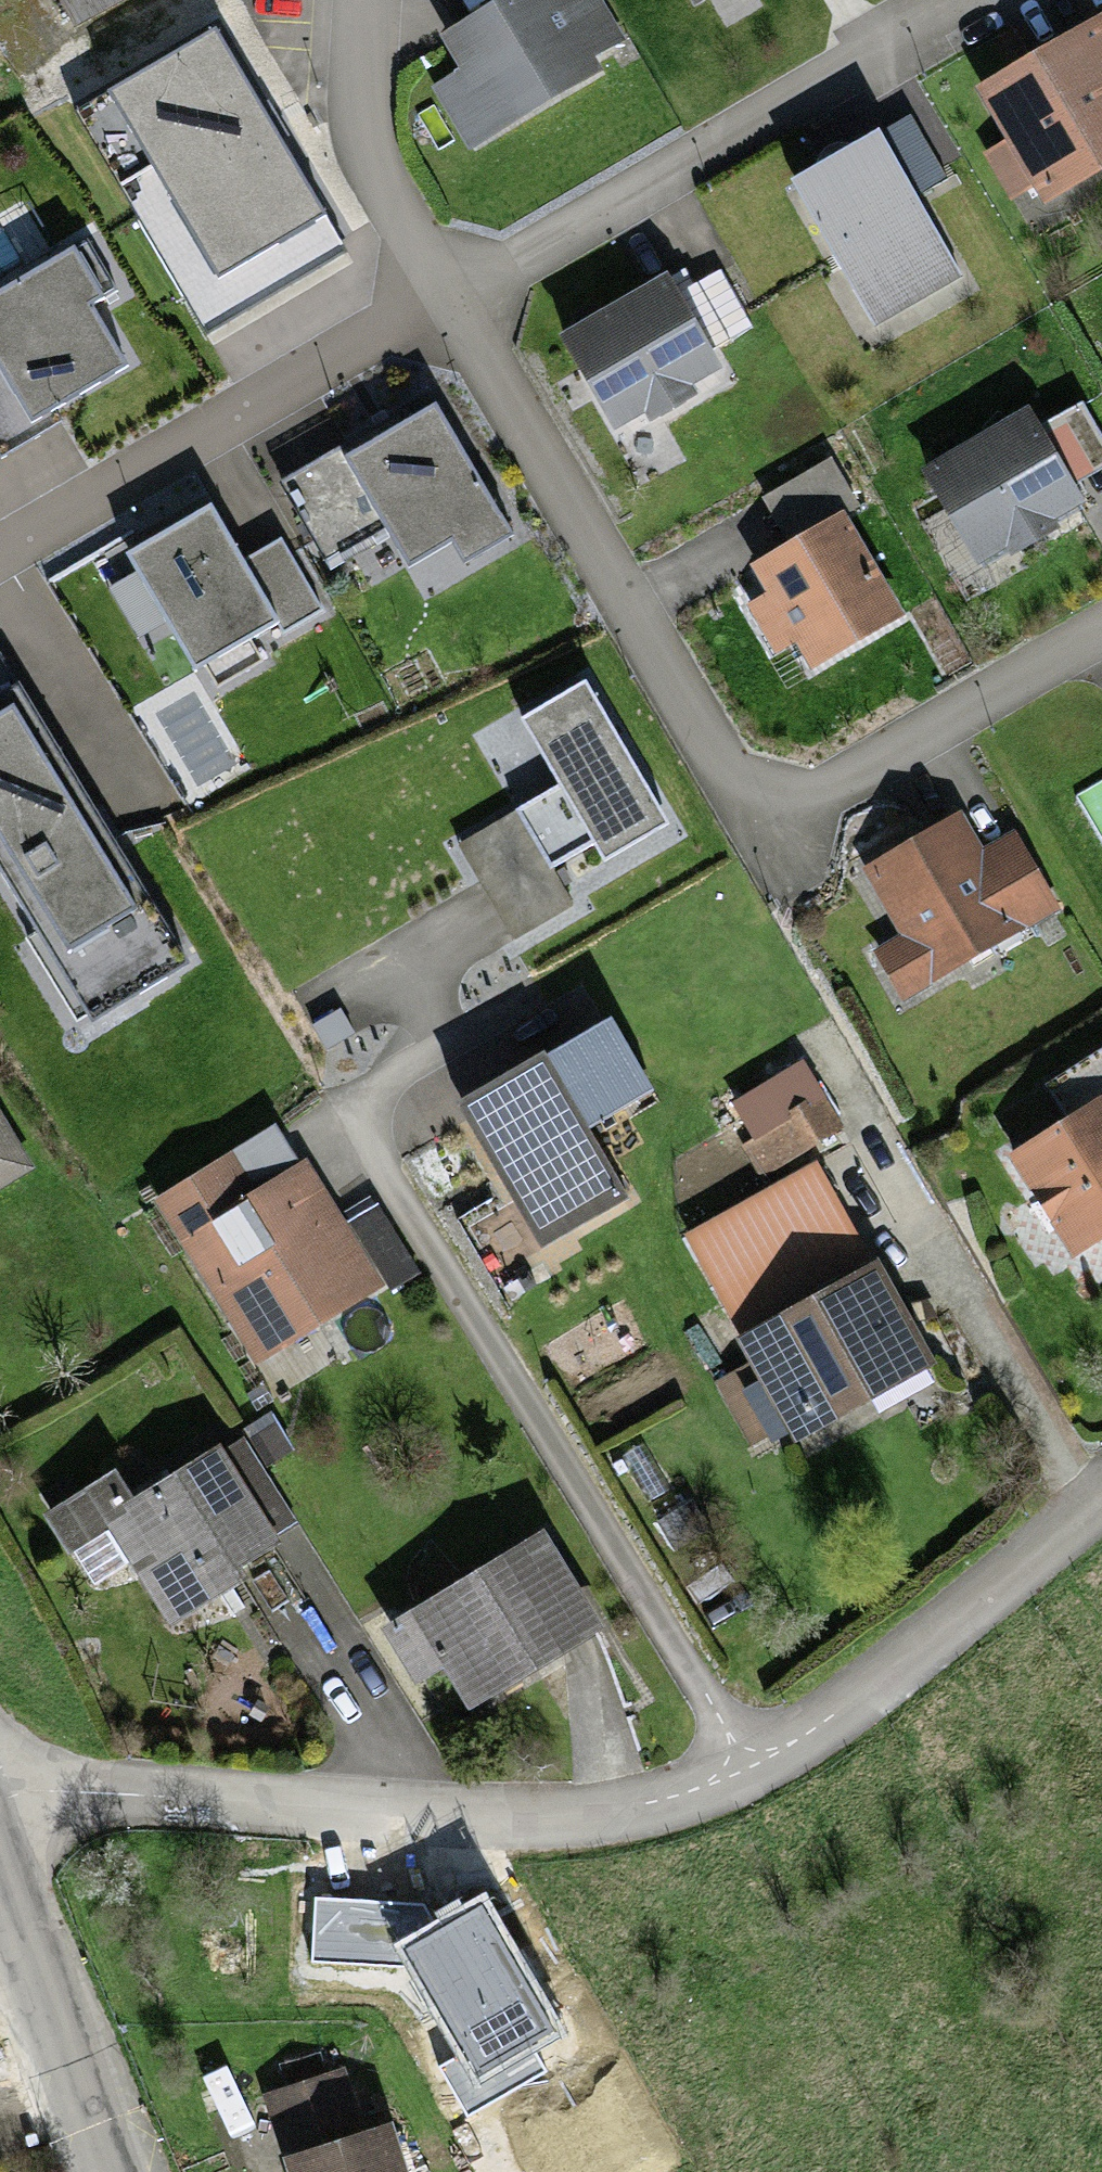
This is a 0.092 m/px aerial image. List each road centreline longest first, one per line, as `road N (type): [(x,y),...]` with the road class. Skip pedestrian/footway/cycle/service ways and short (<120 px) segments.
road 1 (residential): [(444,303),(756,826),(1101,641)]
road 2 (residential): [(747,1770),(368,1163),(364,1140),(440,1064),(391,964)]
road 3 (residential): [(0,1795),(594,1829),(695,1800),(747,1770)]
road 4 (residential): [(444,303),(1011,0)]
road 5 (residential): [(444,303),(0,549)]
road 6 (residential): [(747,1770),(790,1746),(1101,1495)]
road 7 (residential): [(351,0),(355,154),(444,303)]
road 8 (tertiary): [(104,2171),(0,1880)]

